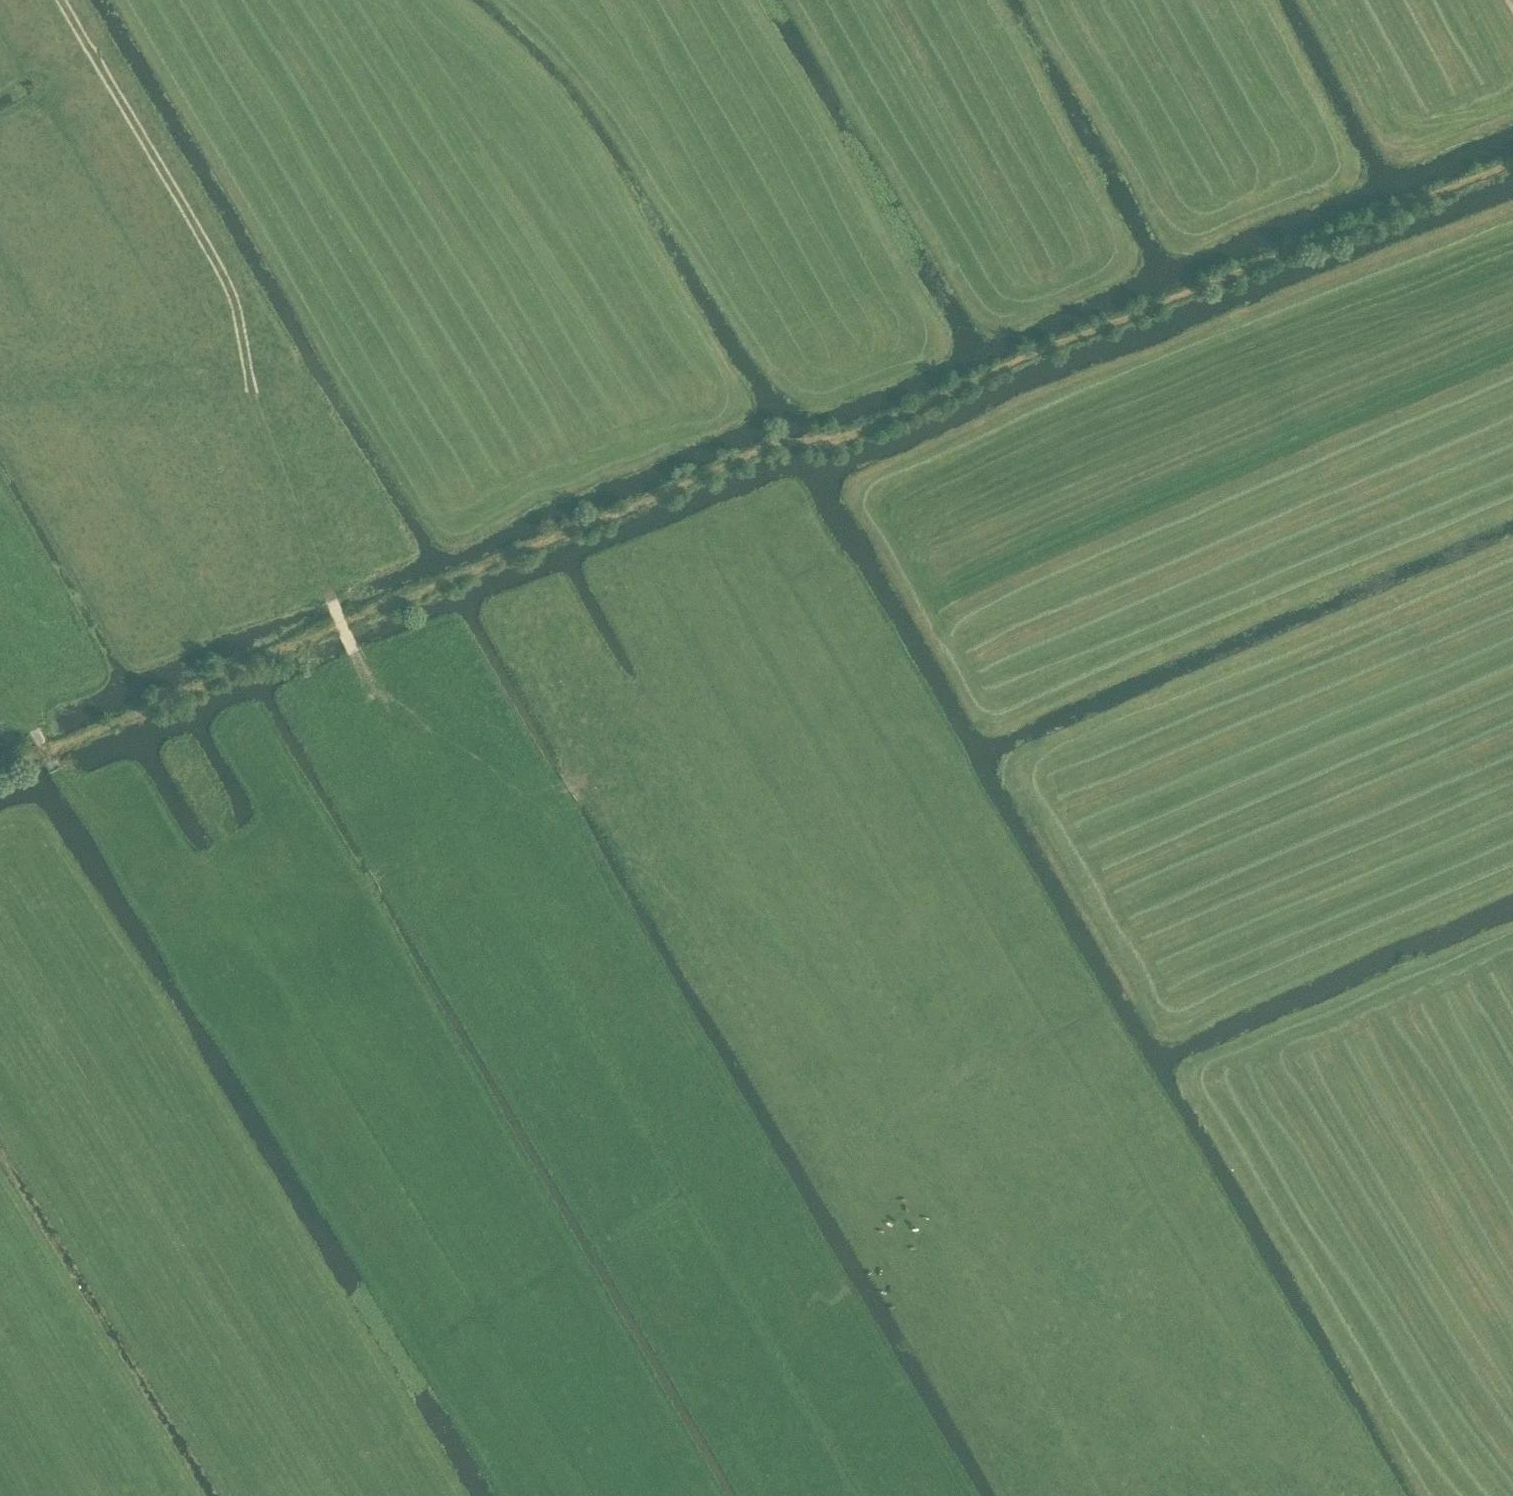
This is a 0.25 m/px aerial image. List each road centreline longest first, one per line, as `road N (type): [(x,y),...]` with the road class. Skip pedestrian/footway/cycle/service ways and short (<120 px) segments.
road 1 (track): [(59,0),(234,295),(251,392)]

